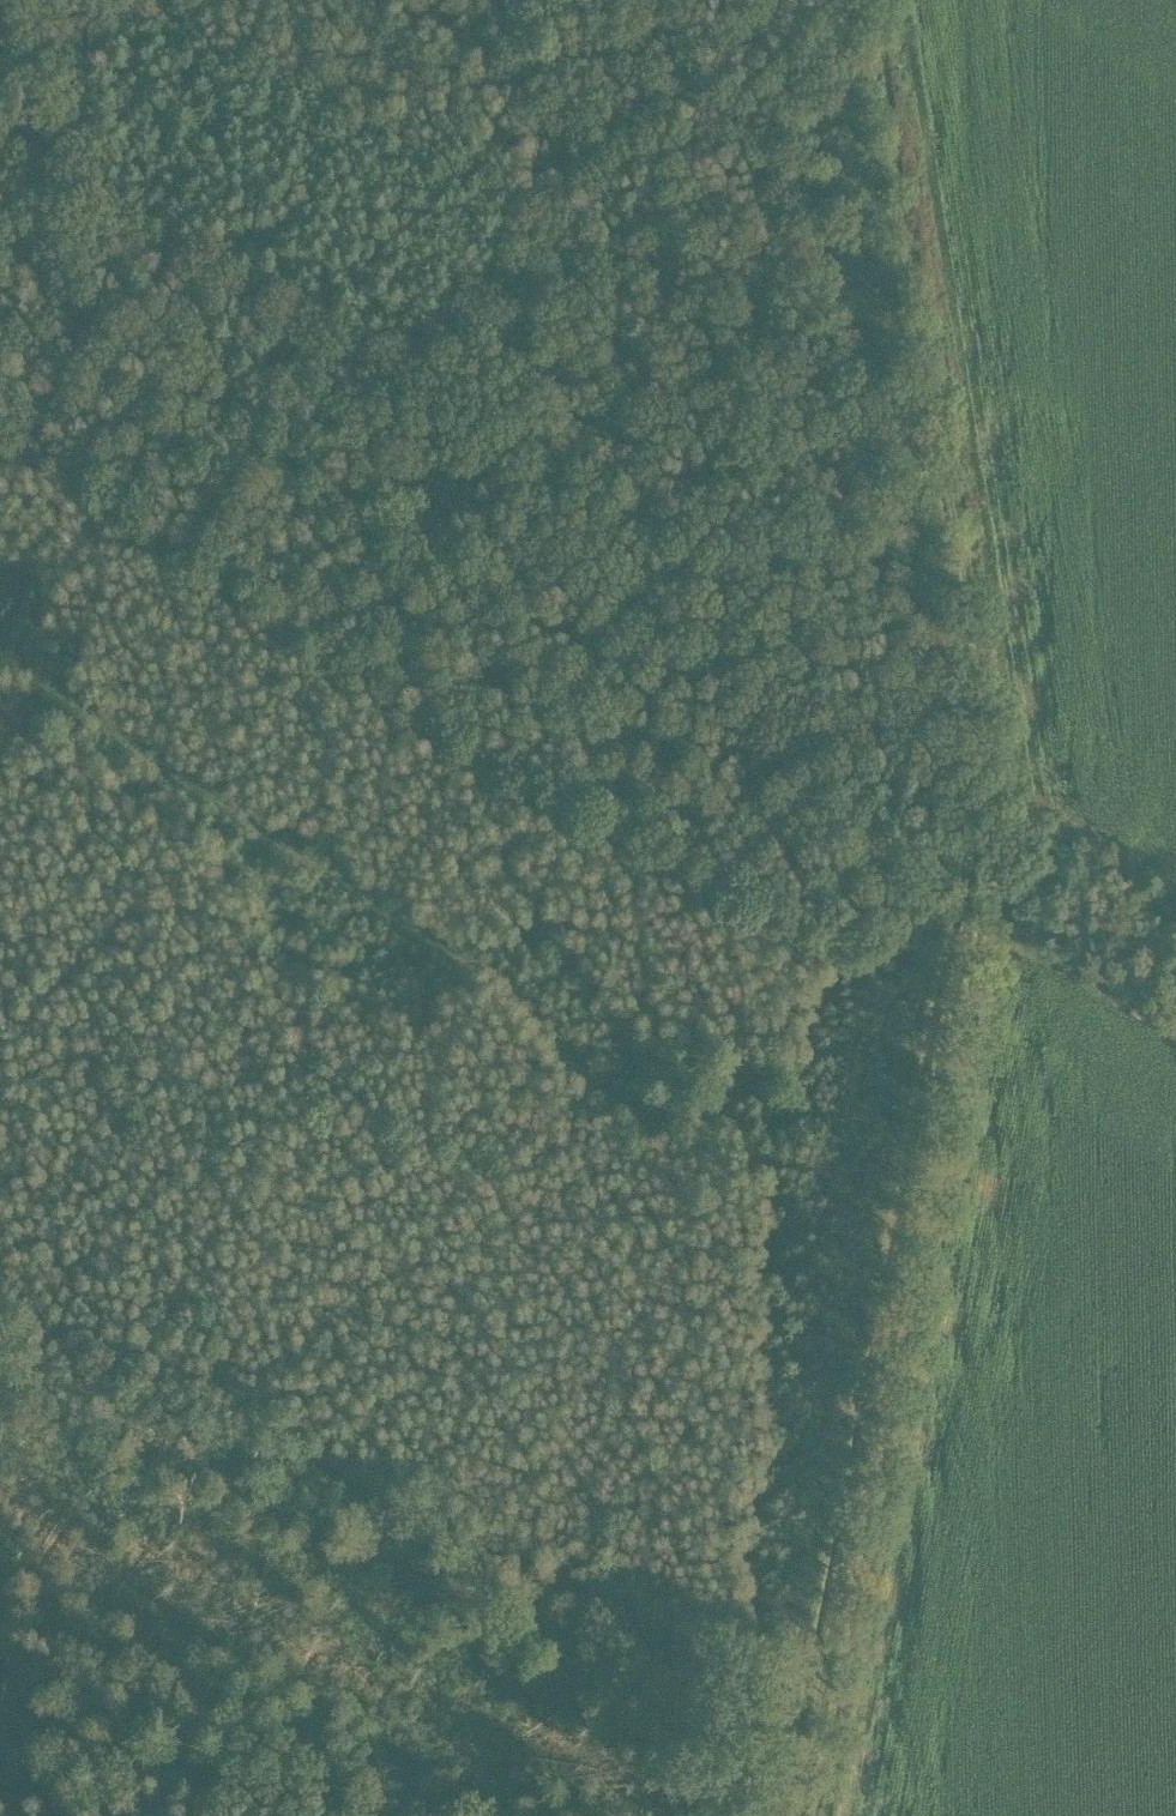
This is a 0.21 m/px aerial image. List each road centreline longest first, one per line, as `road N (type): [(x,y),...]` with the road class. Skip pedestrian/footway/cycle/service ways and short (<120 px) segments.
road 1 (track): [(877,0),(1006,803),(968,926),(922,1203)]
road 2 (track): [(922,1203),(802,1815)]

